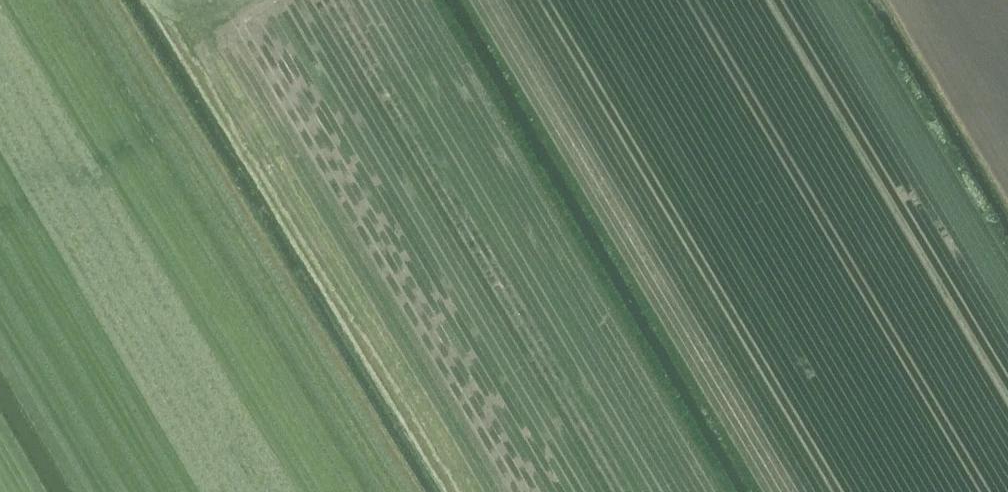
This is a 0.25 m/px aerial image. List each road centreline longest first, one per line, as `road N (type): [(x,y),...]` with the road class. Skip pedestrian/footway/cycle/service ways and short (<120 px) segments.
road 1 (track): [(366,491),(66,0)]

